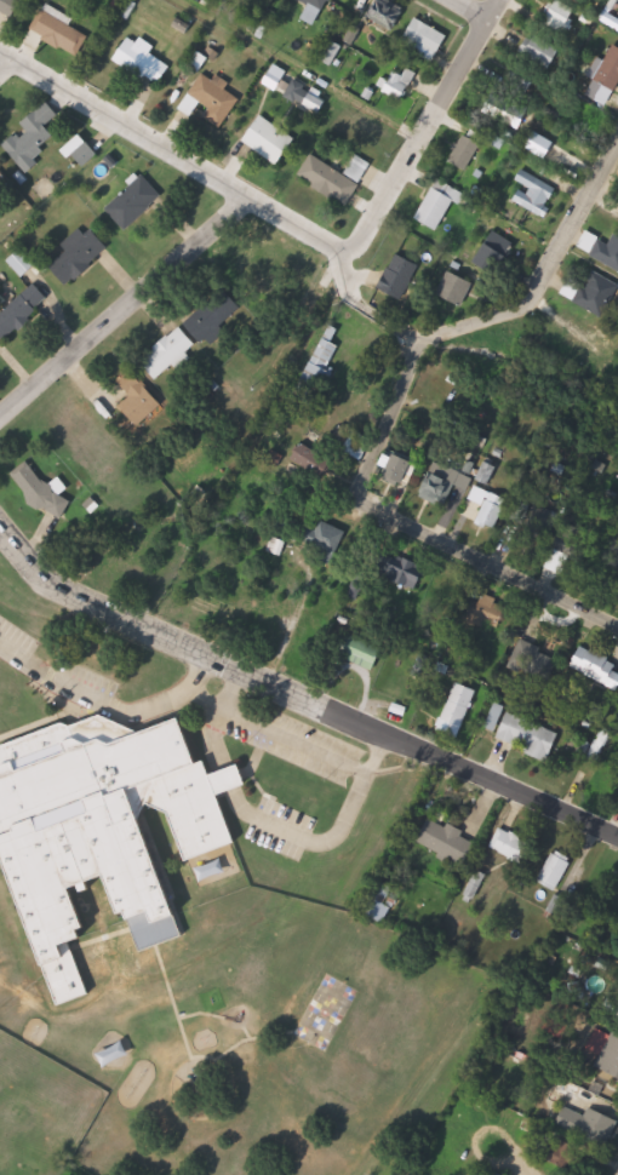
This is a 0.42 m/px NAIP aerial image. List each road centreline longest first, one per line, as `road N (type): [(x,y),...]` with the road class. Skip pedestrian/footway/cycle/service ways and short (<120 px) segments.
road 1 (residential): [(617,841),(58,589),(0,524)]
road 2 (residential): [(617,625),(366,494),(419,339)]
road 3 (residential): [(344,252),(0,52)]
road 4 (residential): [(253,196),(0,422)]
road 5 (residential): [(344,252),(497,0)]
road 6 (residential): [(419,339),(504,319),(547,288),(617,154)]

